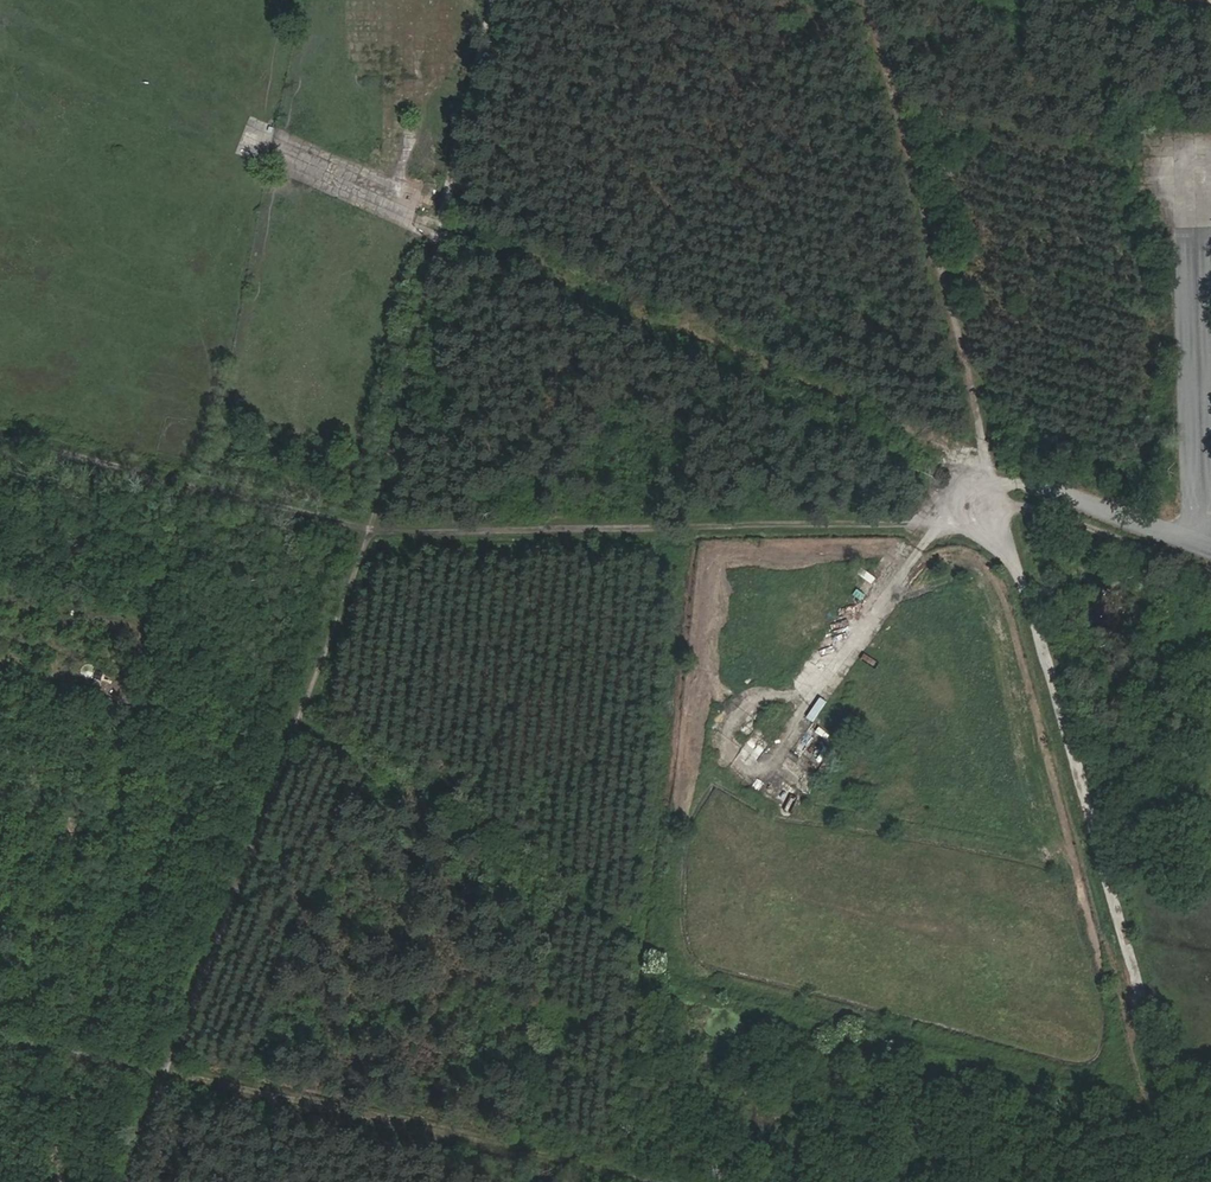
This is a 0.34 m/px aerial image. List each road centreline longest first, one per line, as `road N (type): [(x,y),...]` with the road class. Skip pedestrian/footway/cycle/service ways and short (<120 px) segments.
road 1 (track): [(870,0),(1186,1181)]
road 2 (track): [(0,436),(371,531),(1009,524)]
road 3 (track): [(124,1181),(371,531),(440,219)]
road 4 (track): [(671,1181),(0,1035)]
road 5 (track): [(440,219),(995,474)]
road 6 (unclassified): [(1197,180),(1201,544)]
road 7 (track): [(440,219),(494,0)]
road 8 (track): [(1210,568),(1053,510),(1005,508)]
road 9 (unclassified): [(1201,544),(1054,491),(999,487)]

